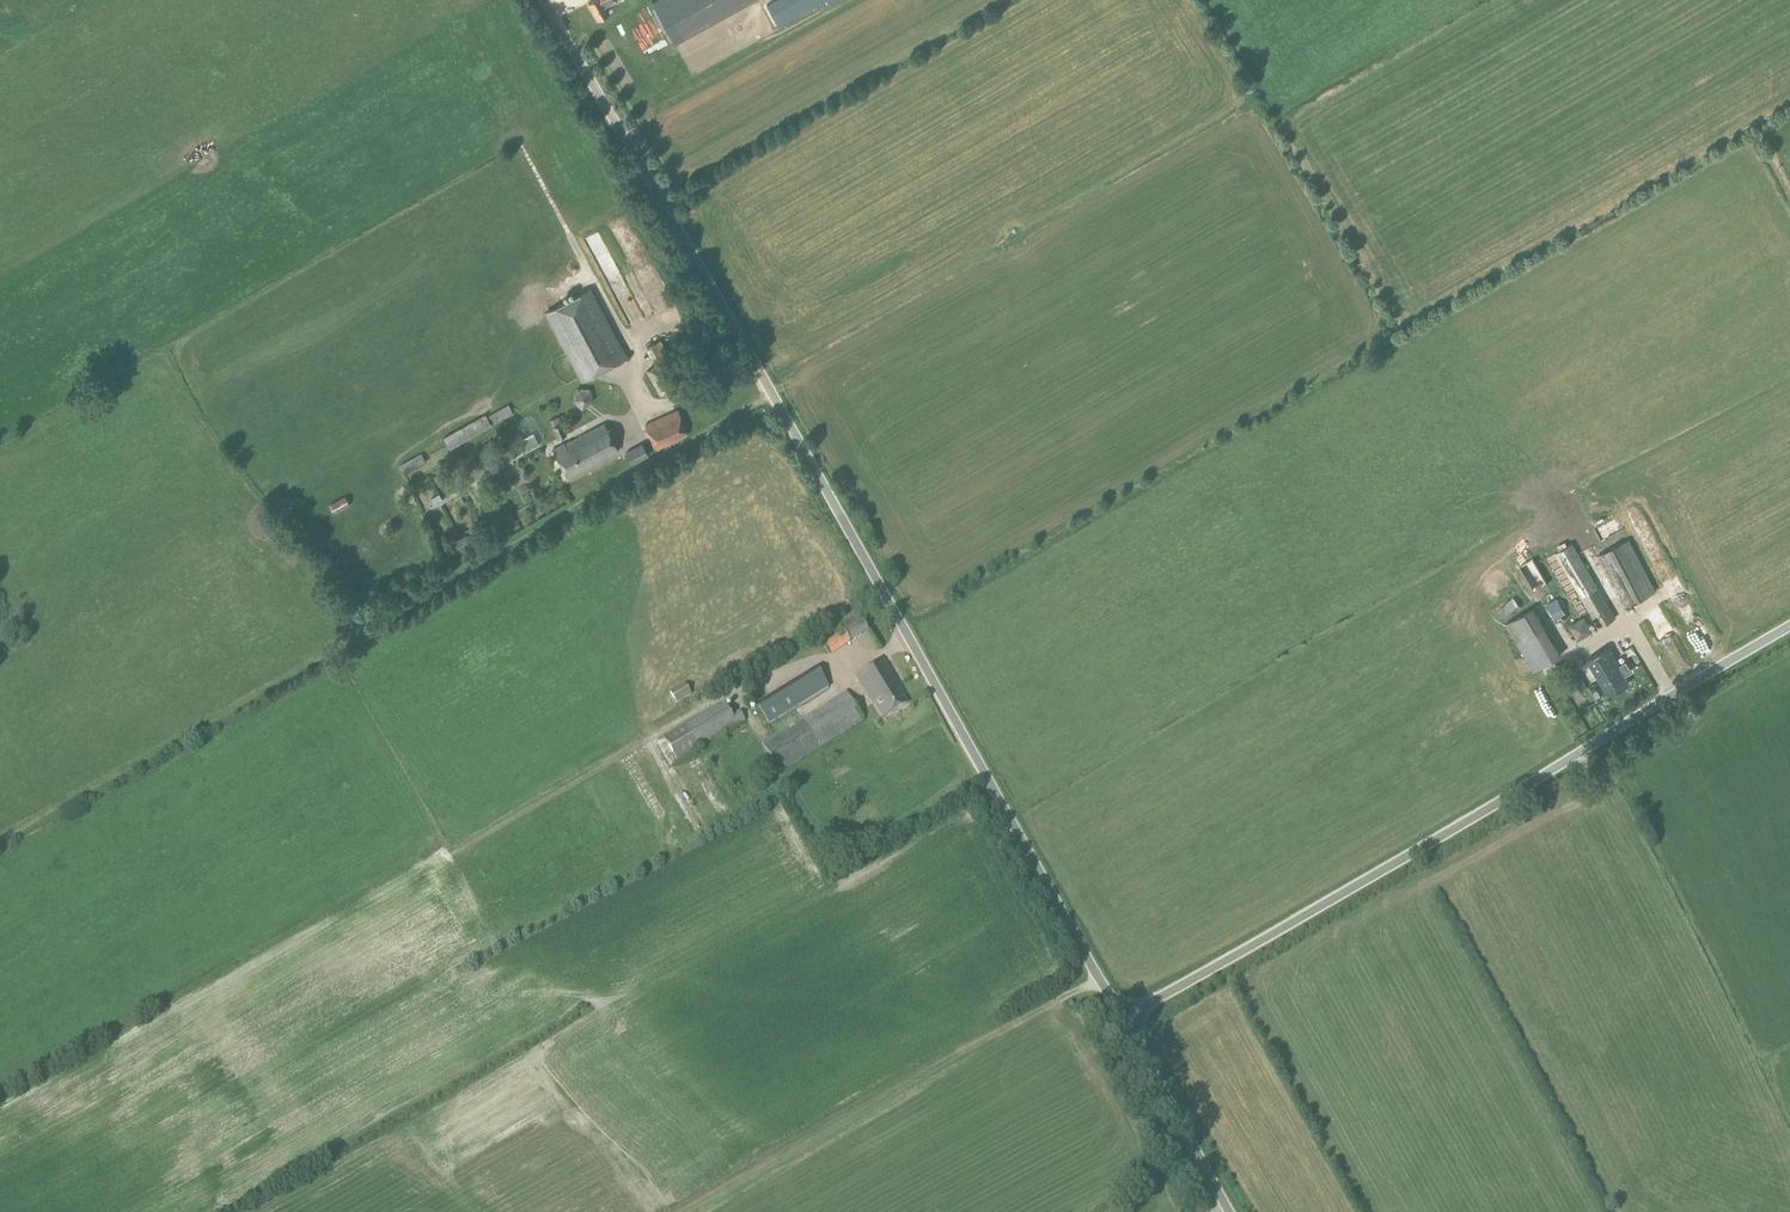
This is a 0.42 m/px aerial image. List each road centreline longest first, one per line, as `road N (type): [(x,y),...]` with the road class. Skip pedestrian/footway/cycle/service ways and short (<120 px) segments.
road 1 (unclassified): [(1123,1020),(820,473),(545,0)]
road 2 (track): [(0,843),(772,393)]
road 3 (unclassified): [(1123,1020),(1789,631)]
road 4 (unclassified): [(1230,1211),(1123,1020)]

